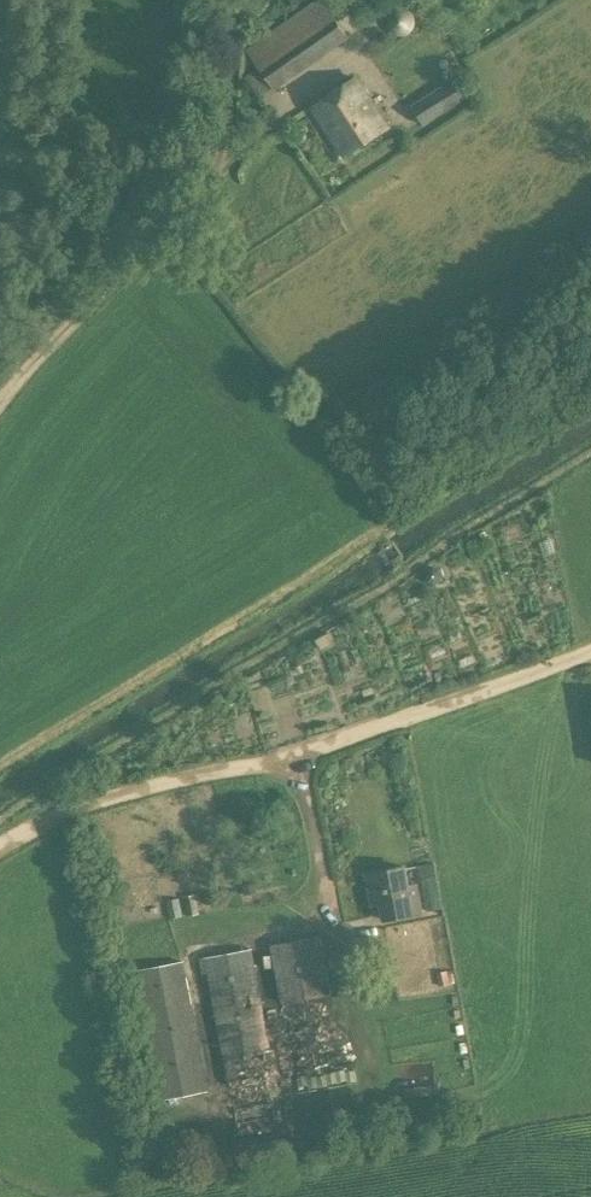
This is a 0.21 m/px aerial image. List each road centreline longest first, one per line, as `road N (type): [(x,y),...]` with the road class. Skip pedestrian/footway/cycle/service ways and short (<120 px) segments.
road 1 (track): [(0,849),(114,795),(377,731),(590,651)]
road 2 (track): [(0,406),(211,183),(236,19),(256,0)]

